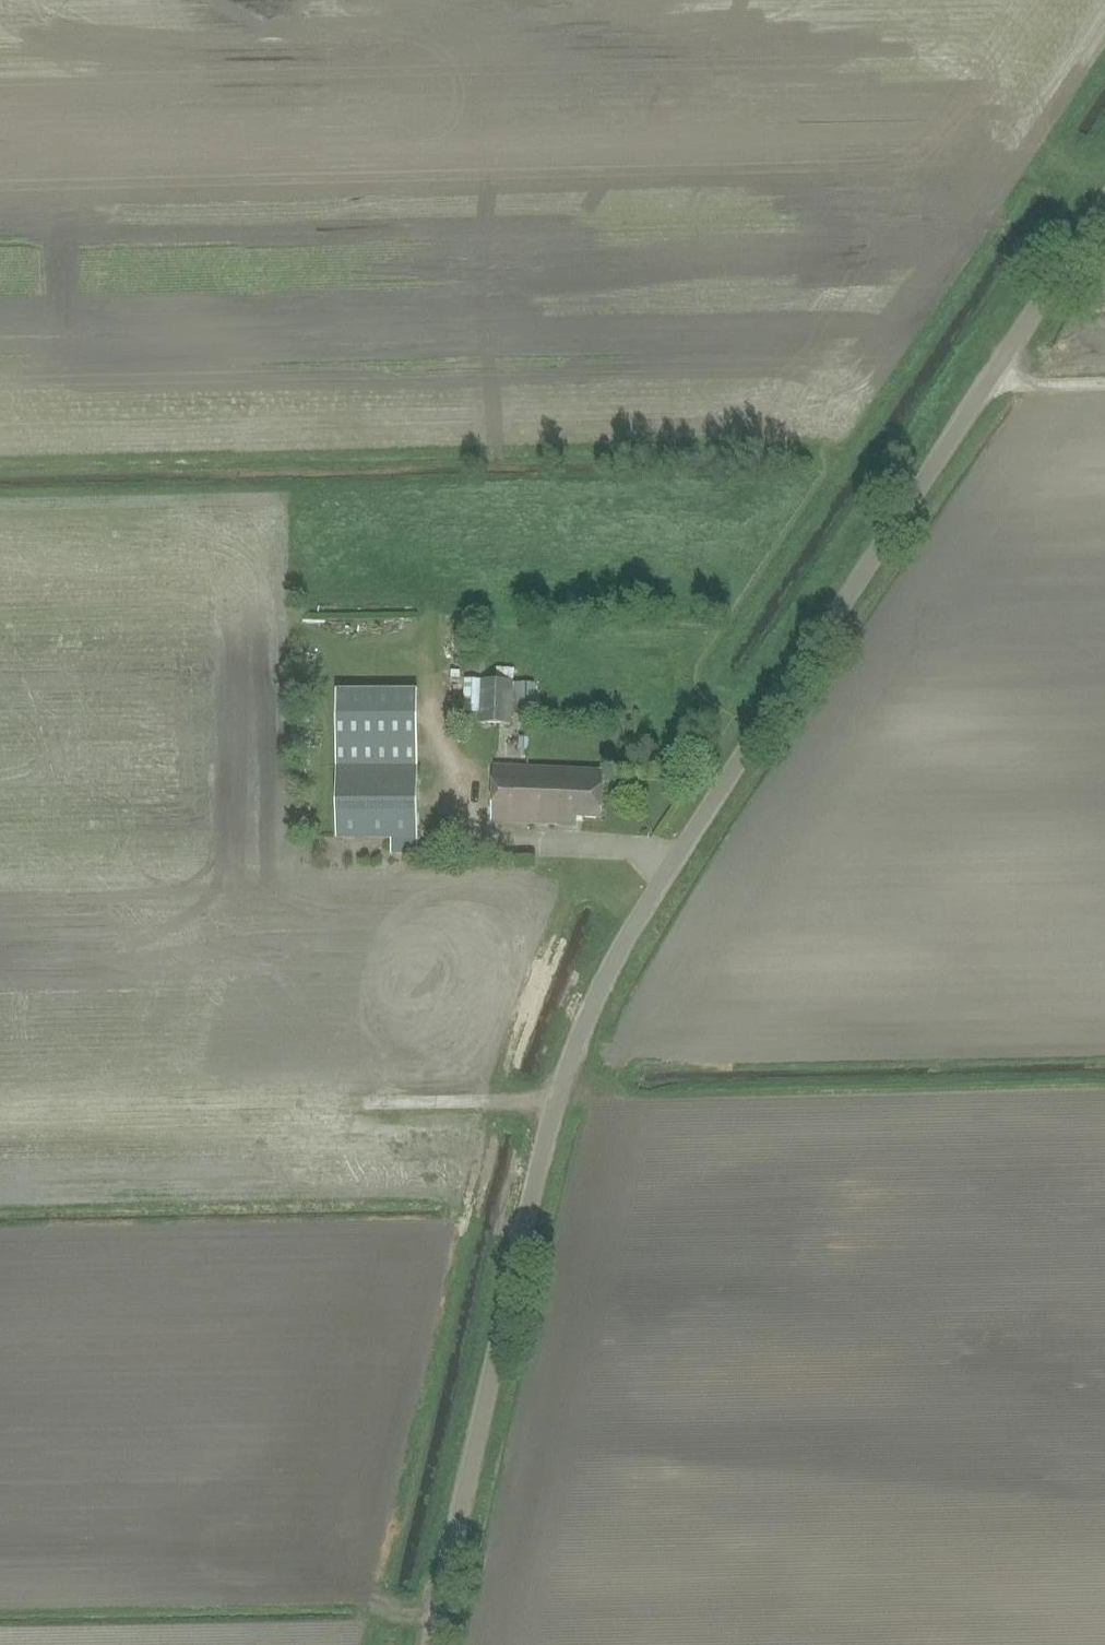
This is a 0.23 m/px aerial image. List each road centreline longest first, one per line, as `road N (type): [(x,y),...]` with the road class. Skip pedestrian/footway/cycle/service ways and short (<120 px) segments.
road 1 (unclassified): [(431,1644),(510,1269),(580,1026),(621,945),(1104,204)]

